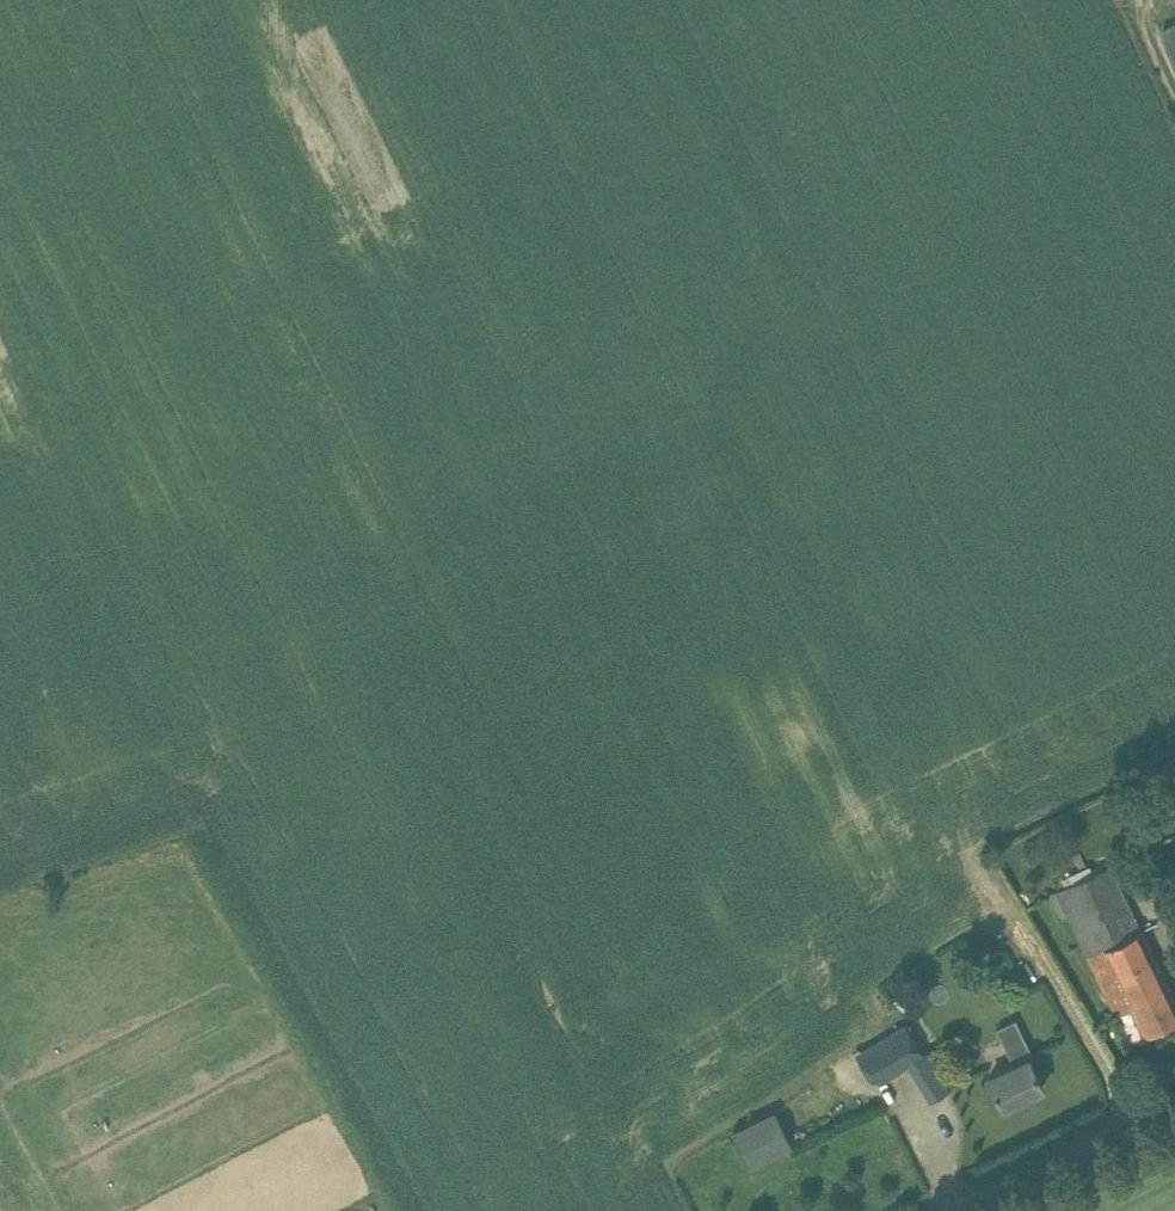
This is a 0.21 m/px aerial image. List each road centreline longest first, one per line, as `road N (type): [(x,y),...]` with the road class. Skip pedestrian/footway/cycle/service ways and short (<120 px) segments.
road 1 (unclassified): [(950,1210),(1174,1095)]

